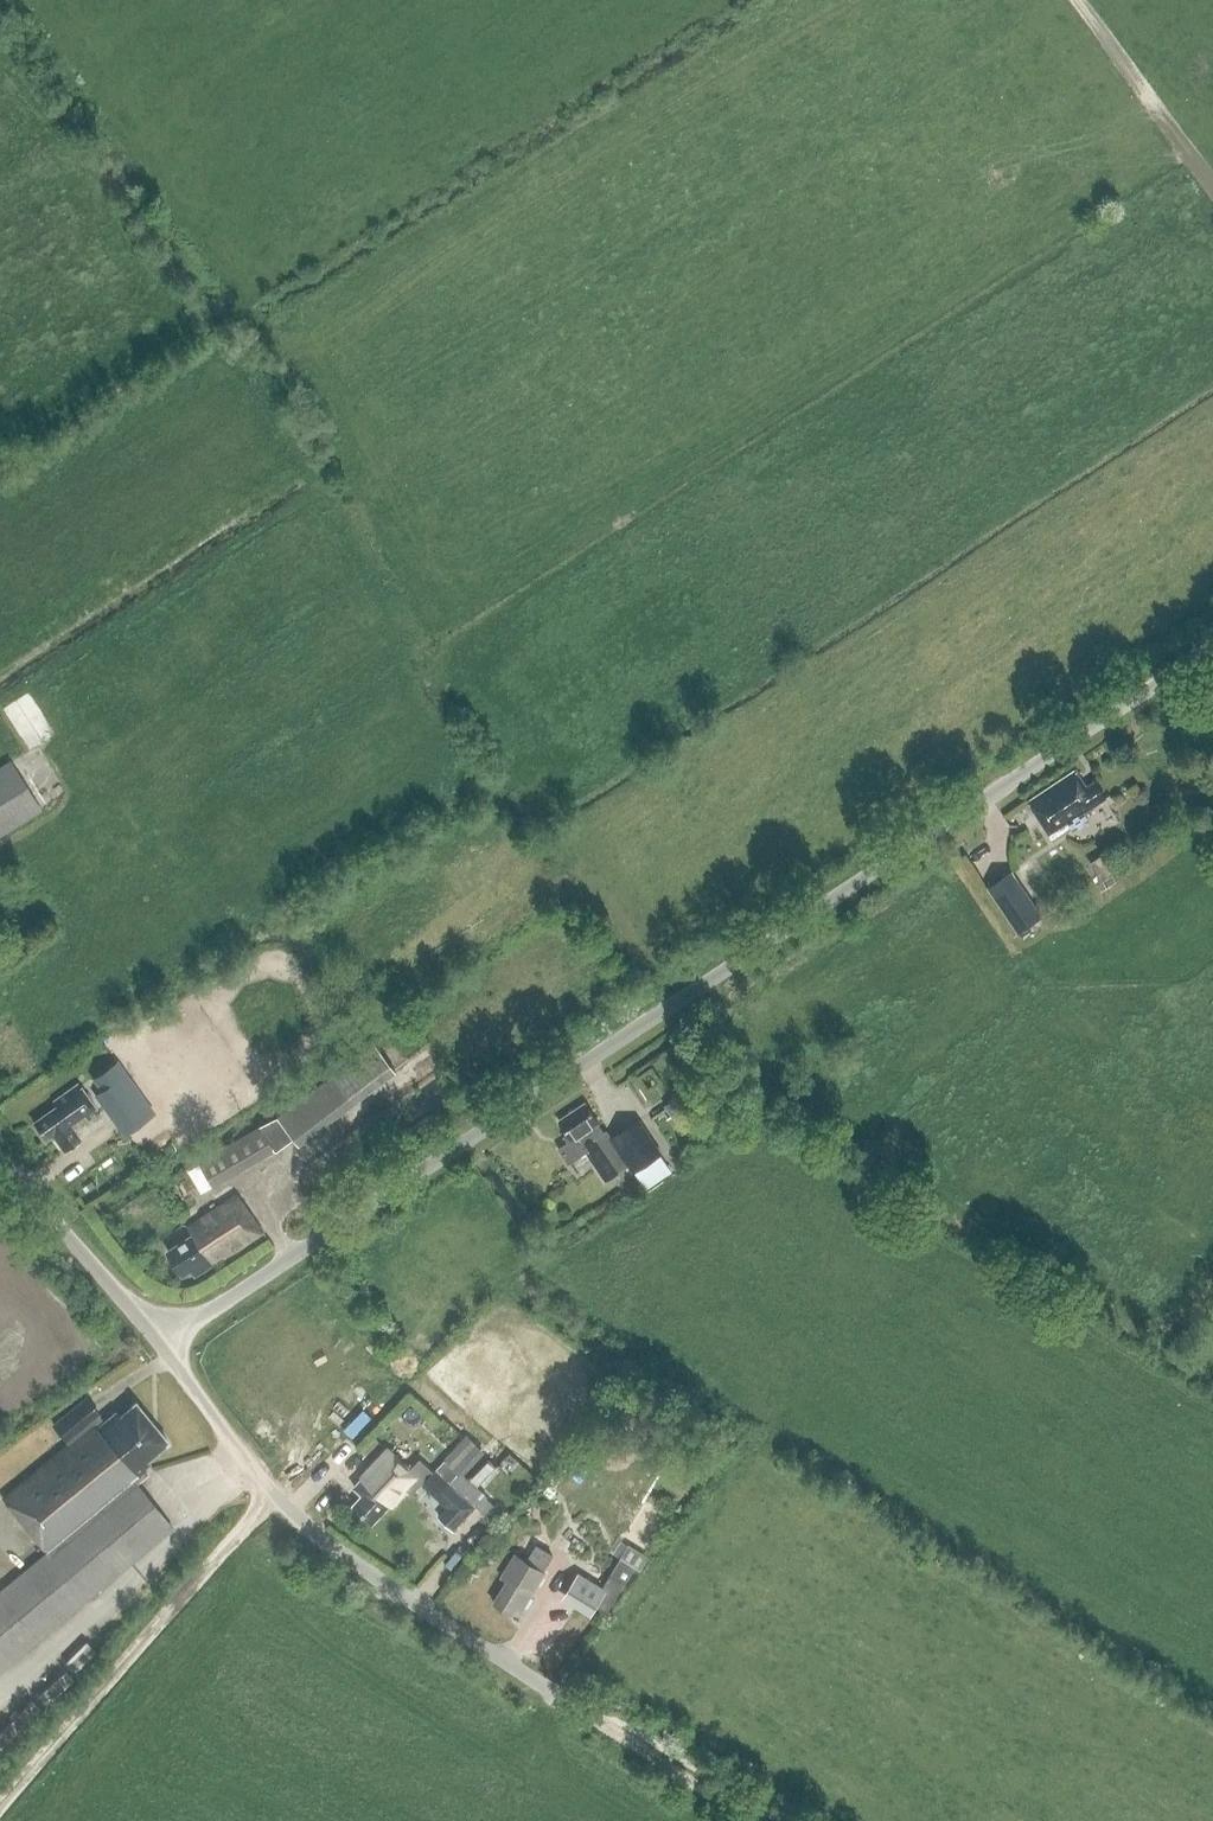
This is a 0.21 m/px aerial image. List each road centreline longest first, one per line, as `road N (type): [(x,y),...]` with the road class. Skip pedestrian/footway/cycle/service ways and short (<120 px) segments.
road 1 (unclassified): [(166,1342),(1212,645)]
road 2 (unclassified): [(166,1342),(283,1505),(377,1577),(592,1713)]
road 3 (unclassified): [(0,1163),(166,1342)]
road 4 (track): [(592,1713),(767,1820)]

